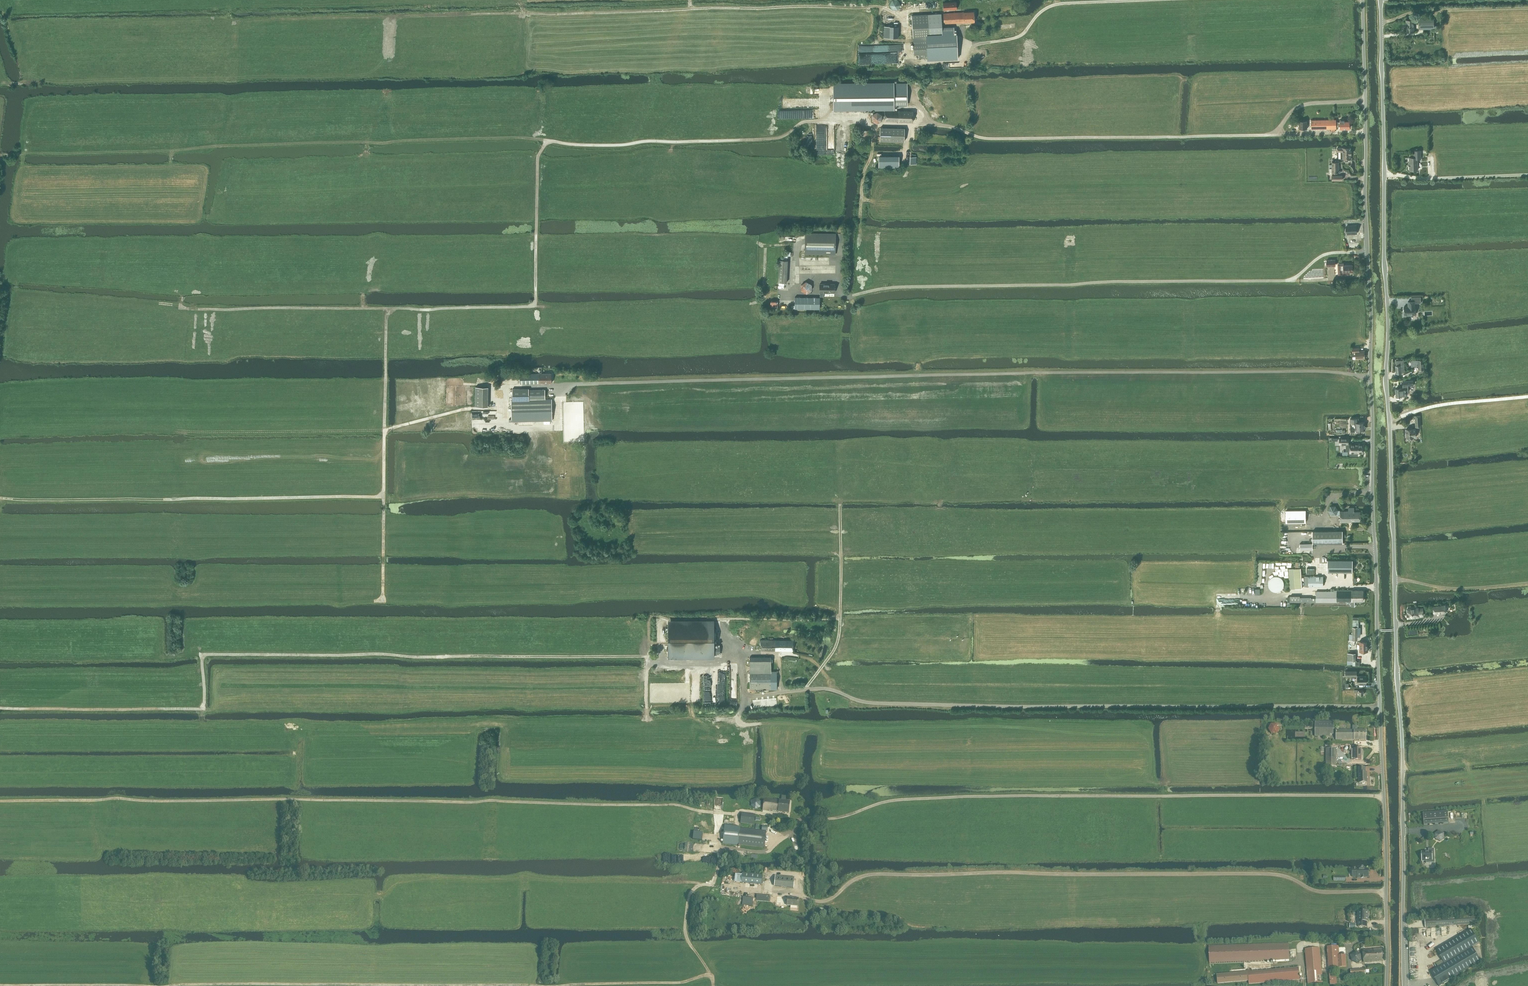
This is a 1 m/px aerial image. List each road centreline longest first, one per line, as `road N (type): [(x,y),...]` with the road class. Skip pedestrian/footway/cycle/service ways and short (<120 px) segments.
road 1 (tertiary): [(1404,985),(1381,0)]
road 2 (unclassified): [(1386,985),(1363,0)]
road 3 (track): [(746,695),(737,668),(726,661),(205,655),(203,708),(0,708)]
road 4 (track): [(809,122),(778,138),(754,140),(458,139),(0,155)]
road 5 (track): [(736,814),(493,801),(0,802)]
road 6 (track): [(780,295),(744,304),(180,307)]
road 7 (track): [(905,23),(879,7),(472,14)]
road 8 (track): [(384,496),(0,499)]
road 9 (track): [(540,985),(172,985)]
road 10 (track): [(498,408),(465,409),(385,434),(383,601)]
road 11 (track): [(800,817),(763,851),(722,847),(713,886),(664,882)]
road 12 (track): [(713,985),(703,976),(564,985)]
road 13 (track): [(1527,175),(1385,173)]
road 14 (track): [(548,140),(538,156),(536,270)]

